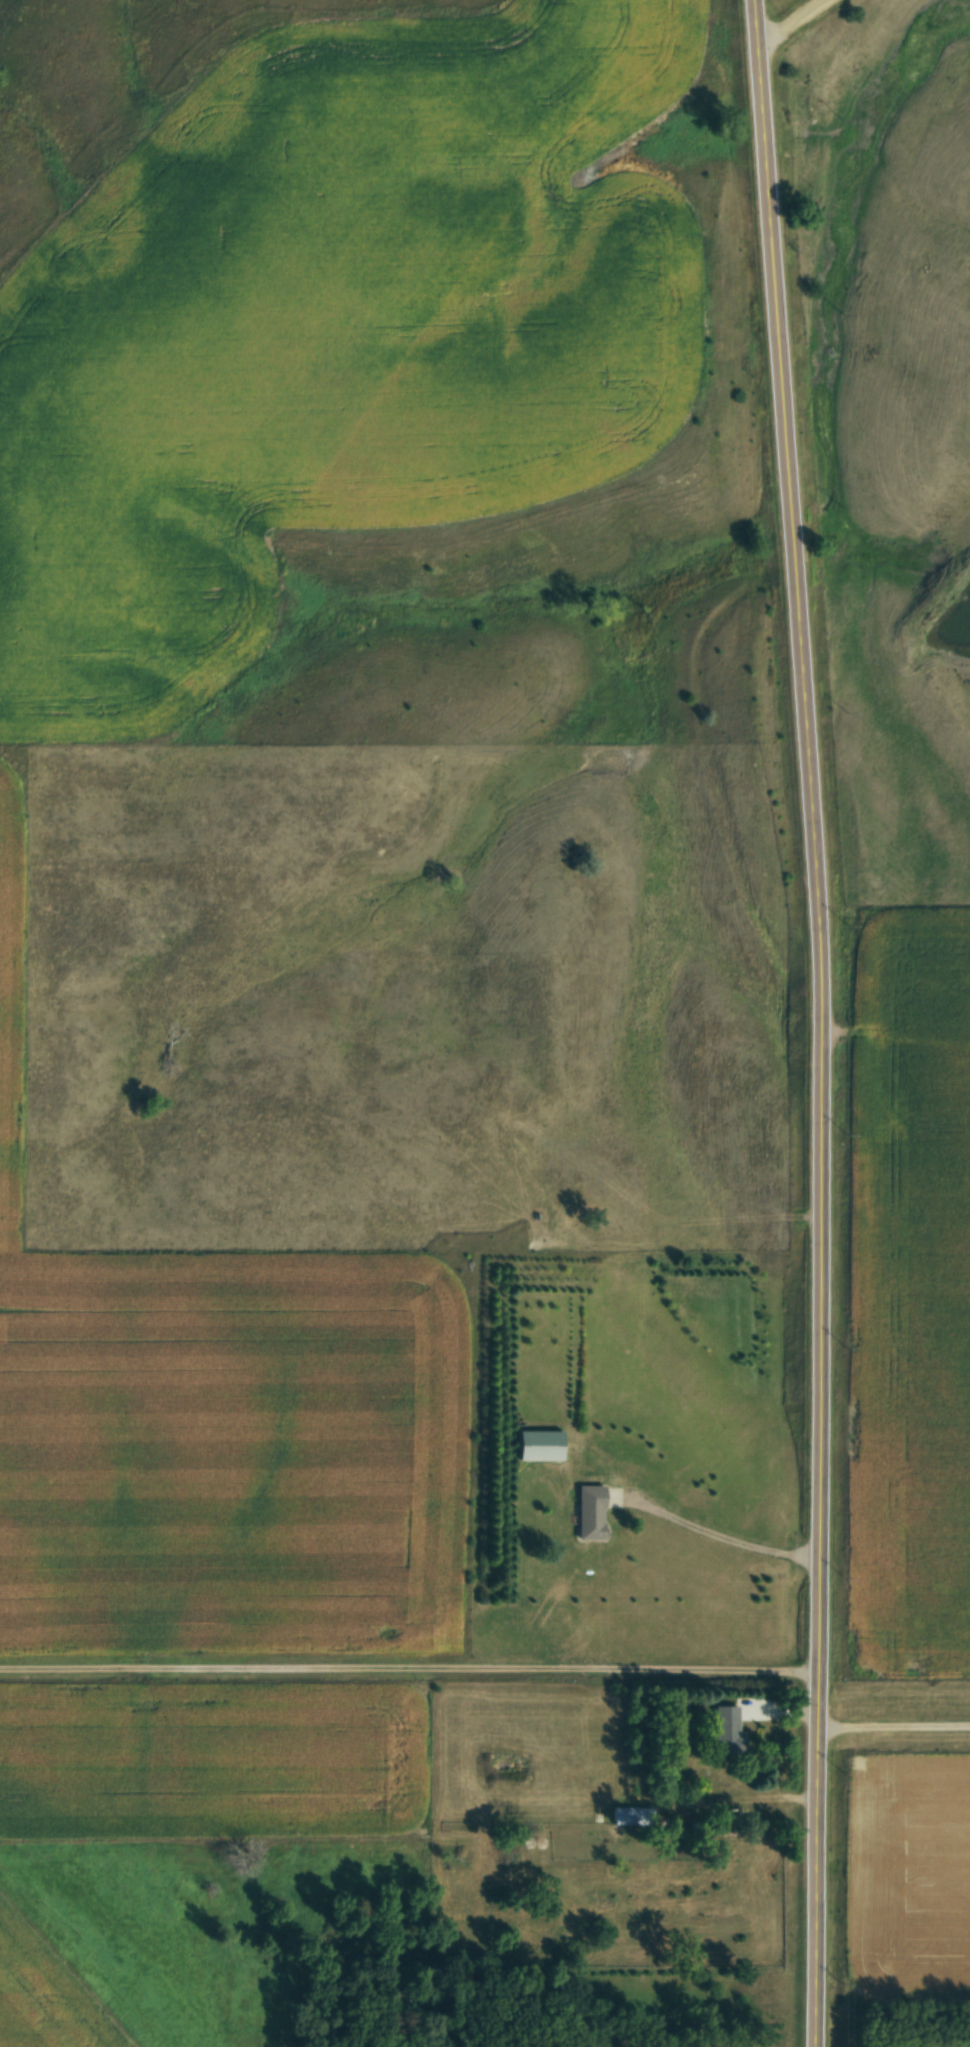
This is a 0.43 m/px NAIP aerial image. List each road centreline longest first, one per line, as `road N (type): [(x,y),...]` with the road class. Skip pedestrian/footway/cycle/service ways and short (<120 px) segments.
road 1 (residential): [(756,0),(820,854),(819,2046)]

